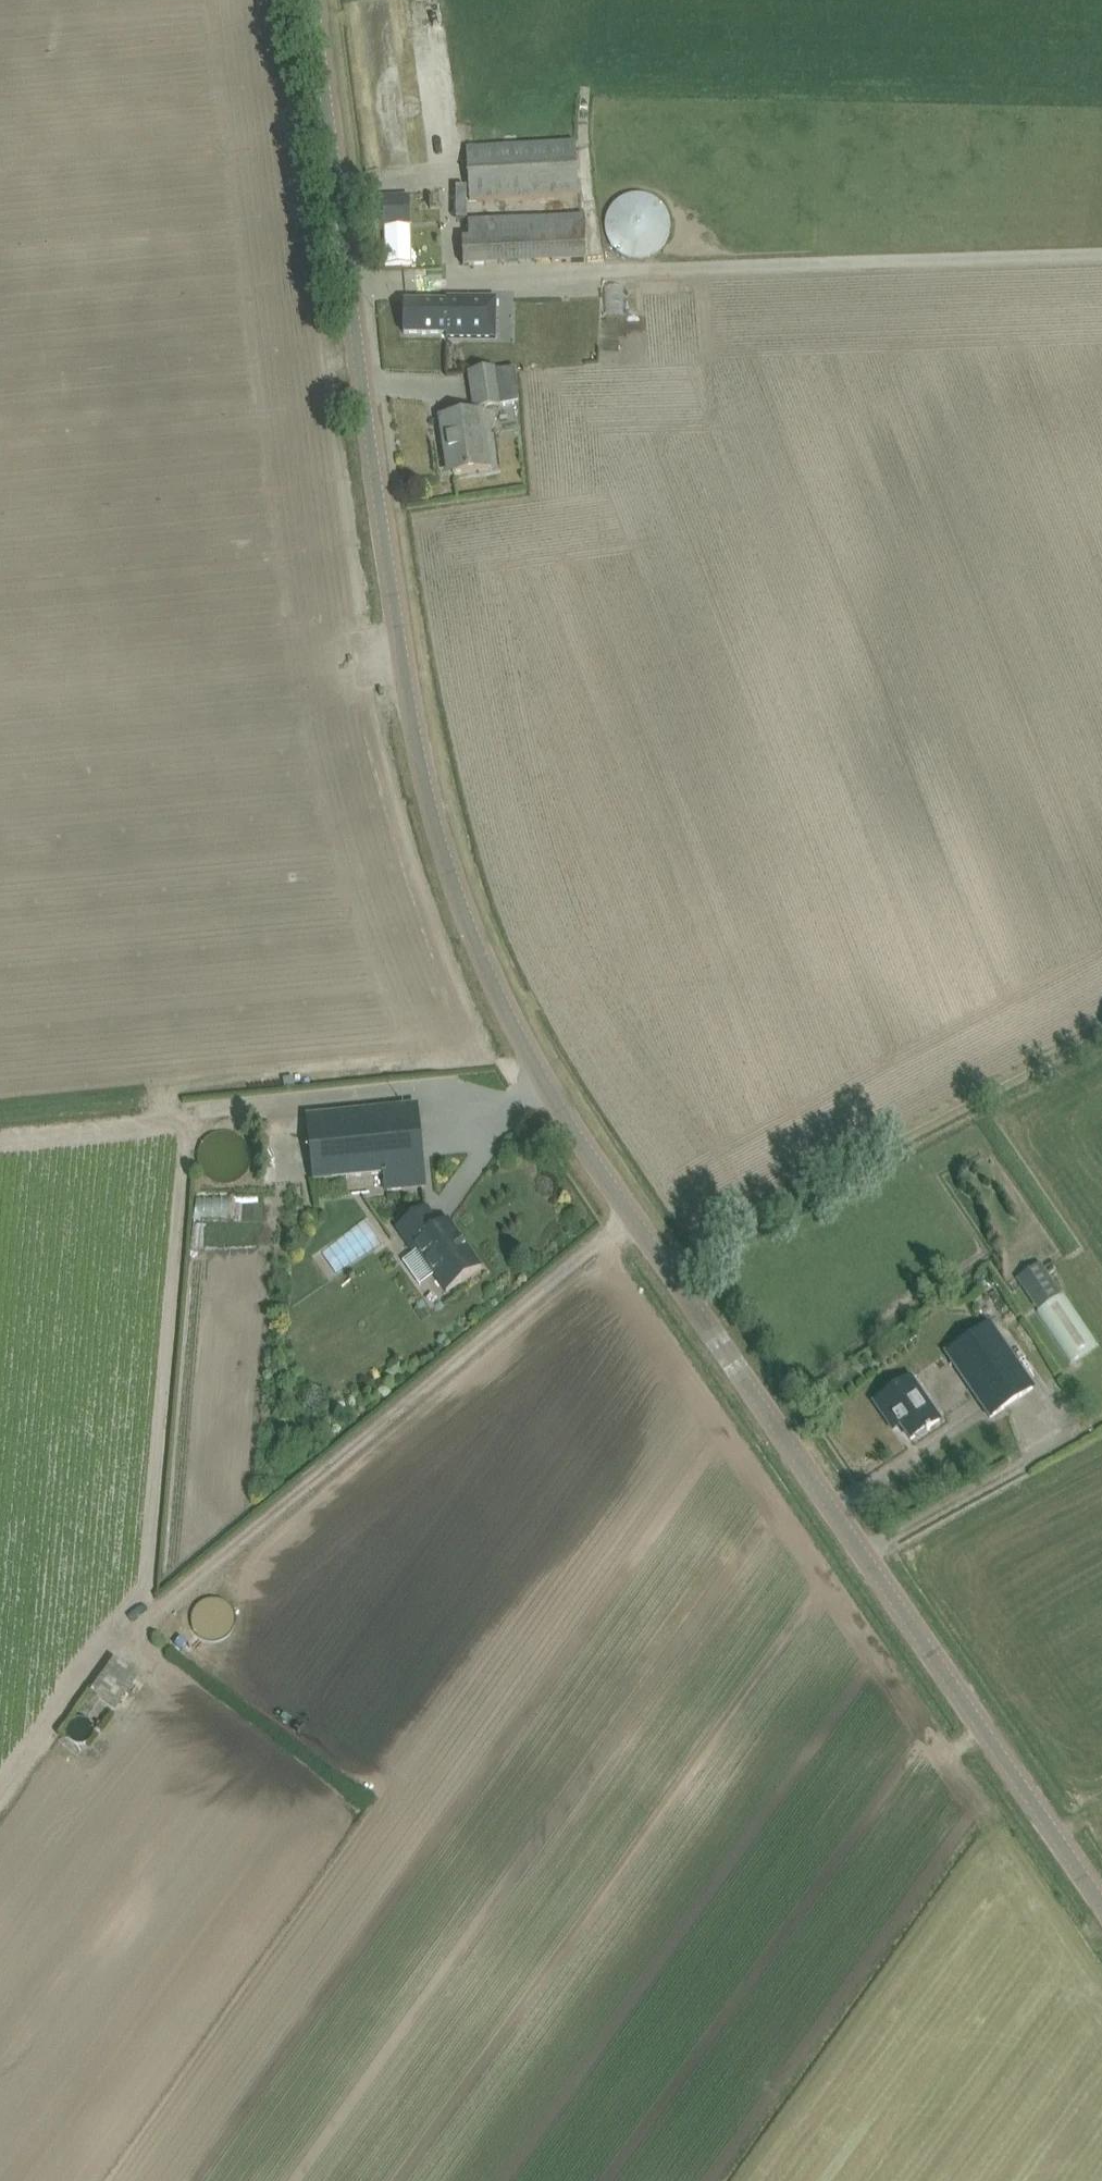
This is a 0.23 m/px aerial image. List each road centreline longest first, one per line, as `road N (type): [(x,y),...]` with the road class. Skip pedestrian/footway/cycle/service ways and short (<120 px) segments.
road 1 (tertiary): [(1101,1902),(526,1060),(485,968),(446,871),(403,691),(309,0)]

